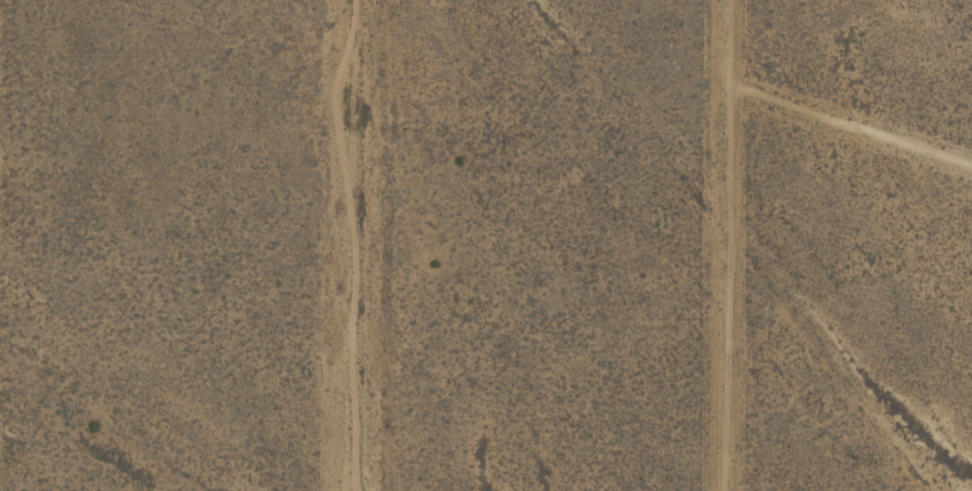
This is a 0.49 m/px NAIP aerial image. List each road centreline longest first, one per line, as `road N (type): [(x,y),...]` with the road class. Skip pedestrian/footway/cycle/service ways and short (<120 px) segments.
road 1 (track): [(726,0),(722,490)]
road 2 (track): [(356,0),(355,490)]

